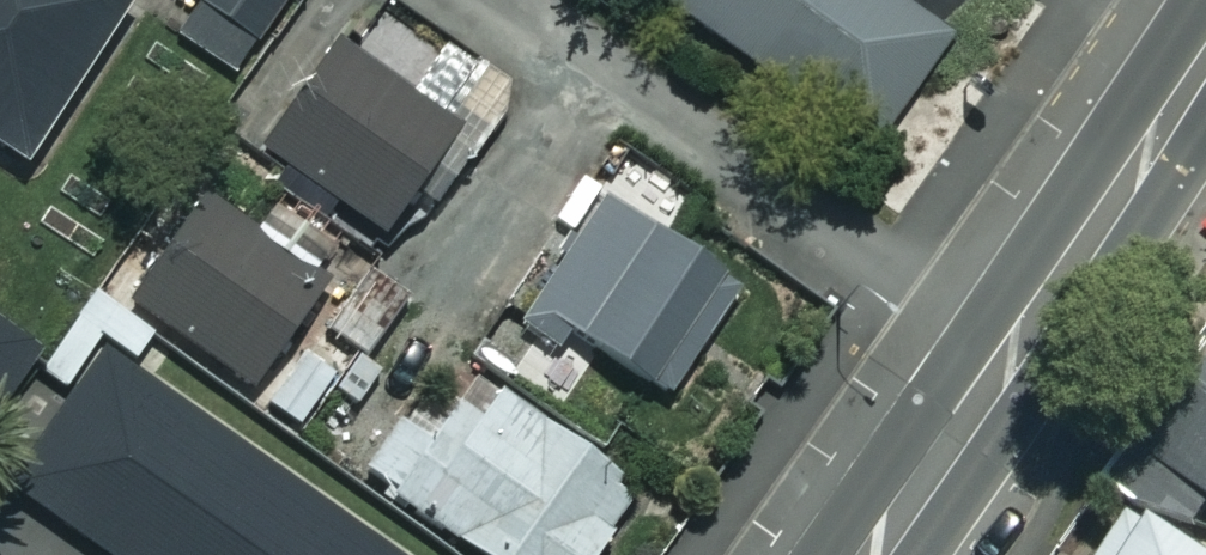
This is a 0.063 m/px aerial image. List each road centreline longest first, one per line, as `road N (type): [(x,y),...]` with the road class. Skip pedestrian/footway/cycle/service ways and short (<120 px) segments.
road 1 (residential): [(481,0),(1008,361)]
road 2 (secondary): [(1205,54),(1008,361)]
road 3 (secondary): [(1008,361),(871,554)]

